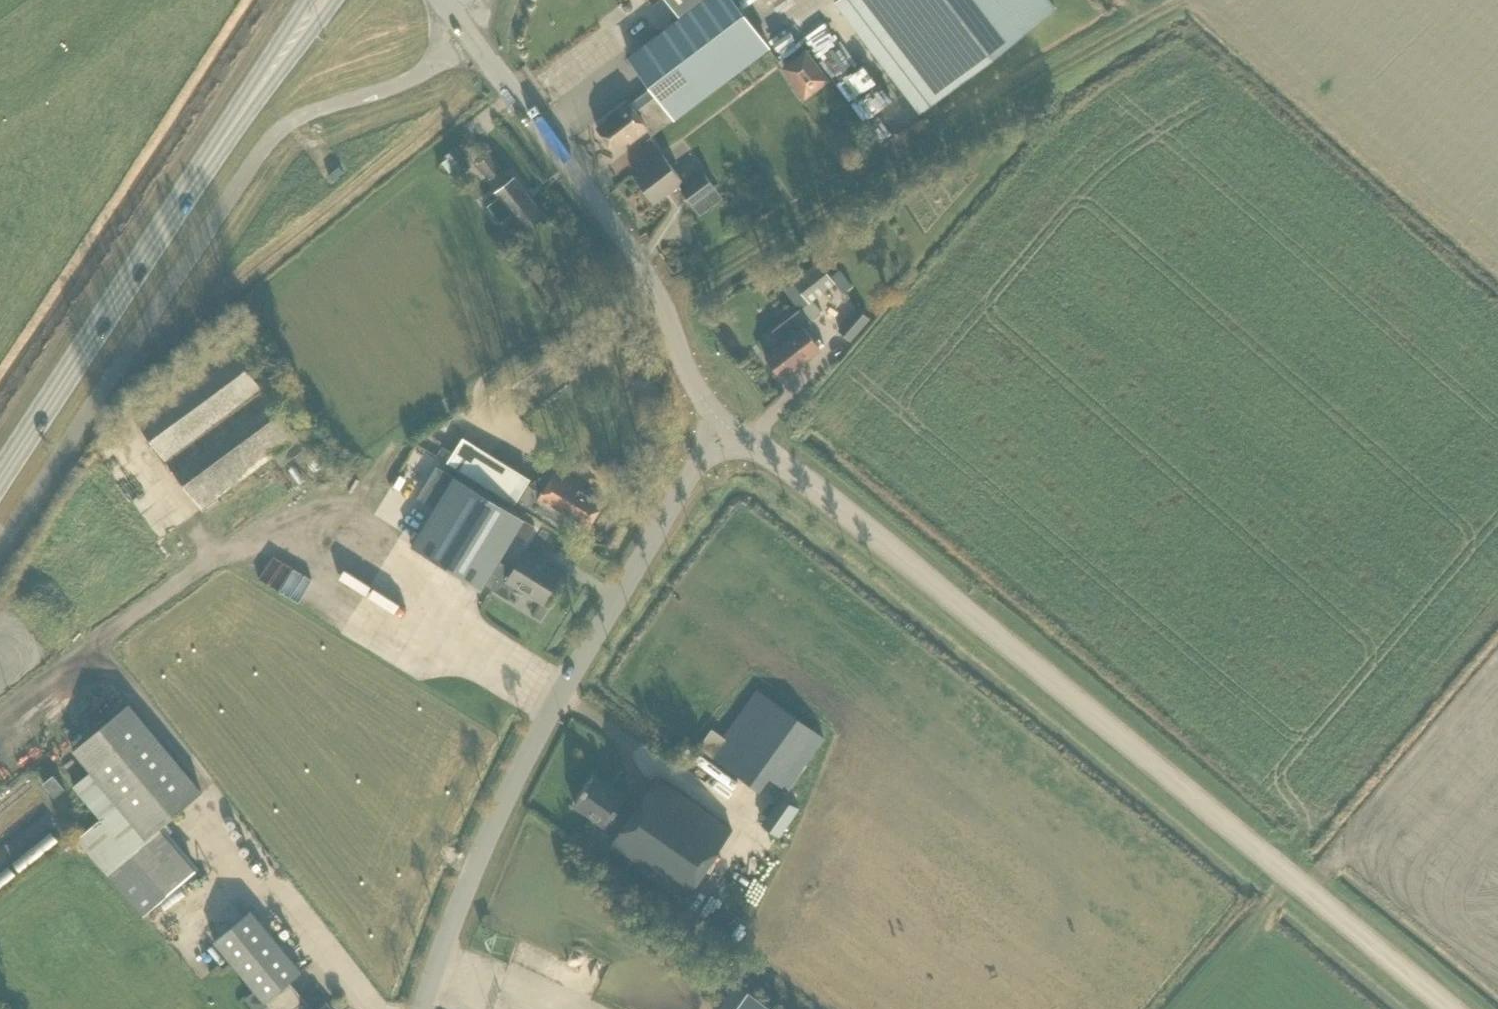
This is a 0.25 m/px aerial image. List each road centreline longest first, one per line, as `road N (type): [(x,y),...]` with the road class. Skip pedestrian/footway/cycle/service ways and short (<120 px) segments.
road 1 (tertiary): [(1451,1008),(797,473),(726,427)]
road 2 (unclassified): [(0,550),(284,124),(395,88),(468,35)]
road 3 (tertiary): [(421,1008),(506,795),(696,461),(726,427)]
road 4 (track): [(697,282),(1176,0)]
road 5 (tertiary): [(726,427),(696,388),(634,254),(468,35)]
road 6 (primary): [(0,477),(171,217)]
road 7 (primary): [(171,217),(336,0)]
road 8 (primary): [(307,0),(171,217)]

